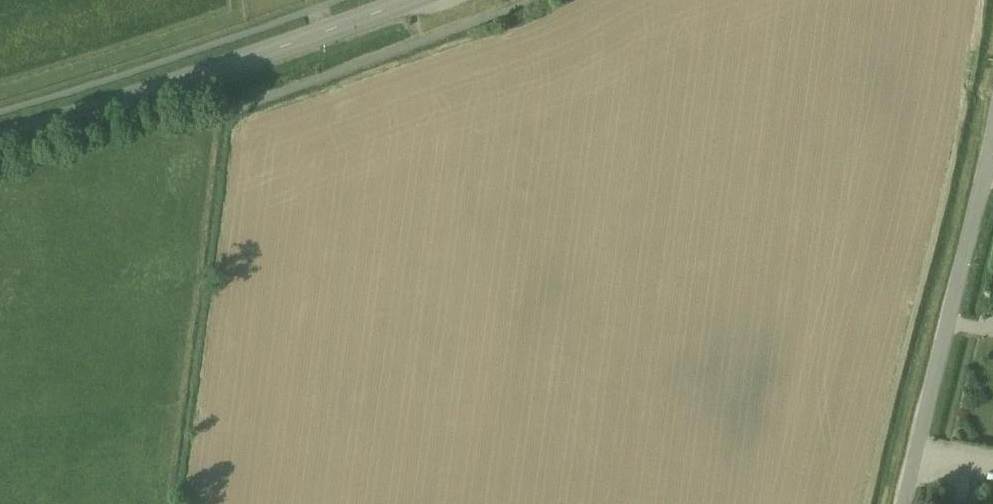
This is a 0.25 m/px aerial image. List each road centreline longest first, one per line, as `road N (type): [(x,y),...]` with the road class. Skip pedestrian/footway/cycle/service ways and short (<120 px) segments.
road 1 (tertiary): [(0,130),(206,72),(394,0)]
road 2 (unclassified): [(906,503),(992,146)]

